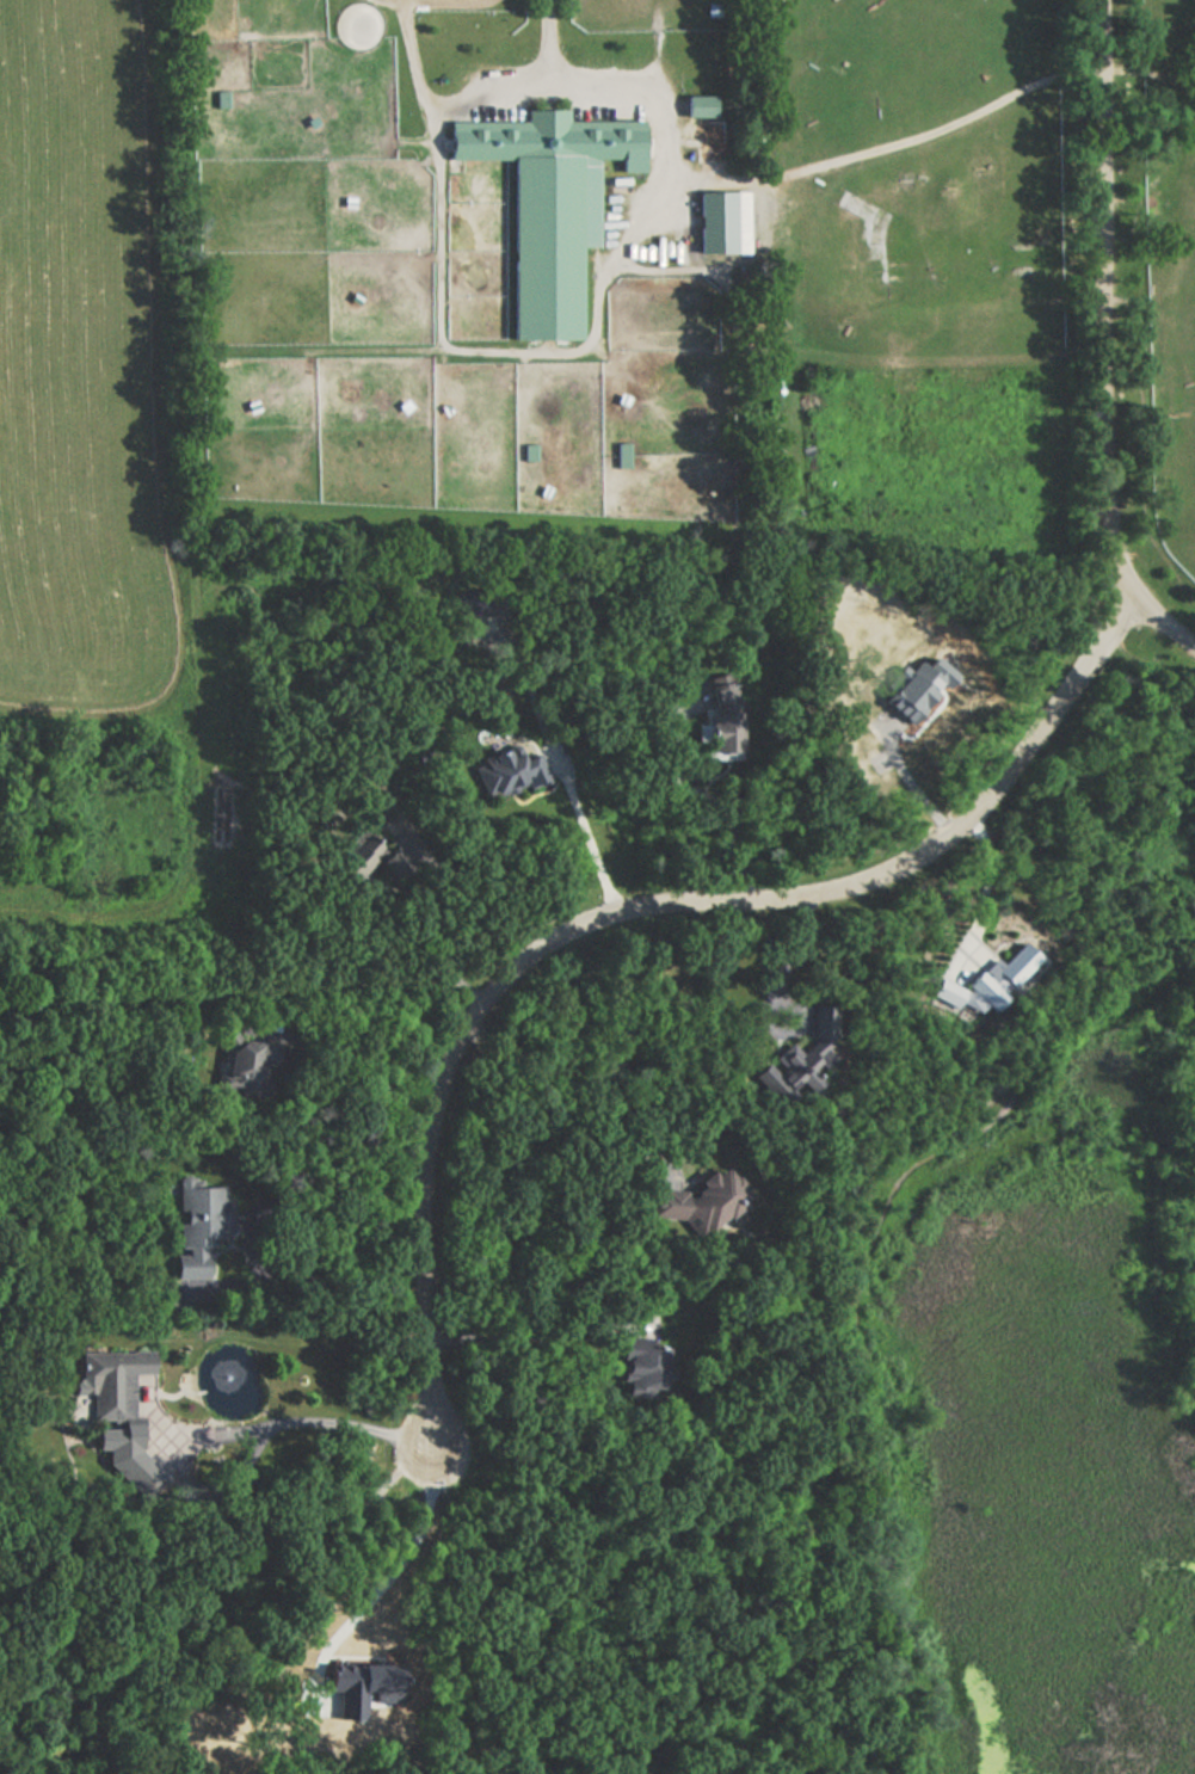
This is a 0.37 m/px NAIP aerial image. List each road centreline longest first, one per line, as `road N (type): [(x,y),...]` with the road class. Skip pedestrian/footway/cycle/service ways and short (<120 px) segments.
road 1 (residential): [(1125,583),(1048,722),(985,805),(905,868),(818,895),(626,908),(543,943),(483,1006),(439,1083),(427,1171),(430,1442)]
road 2 (residential): [(1097,0),(1109,560),(1148,610),(1194,644)]

